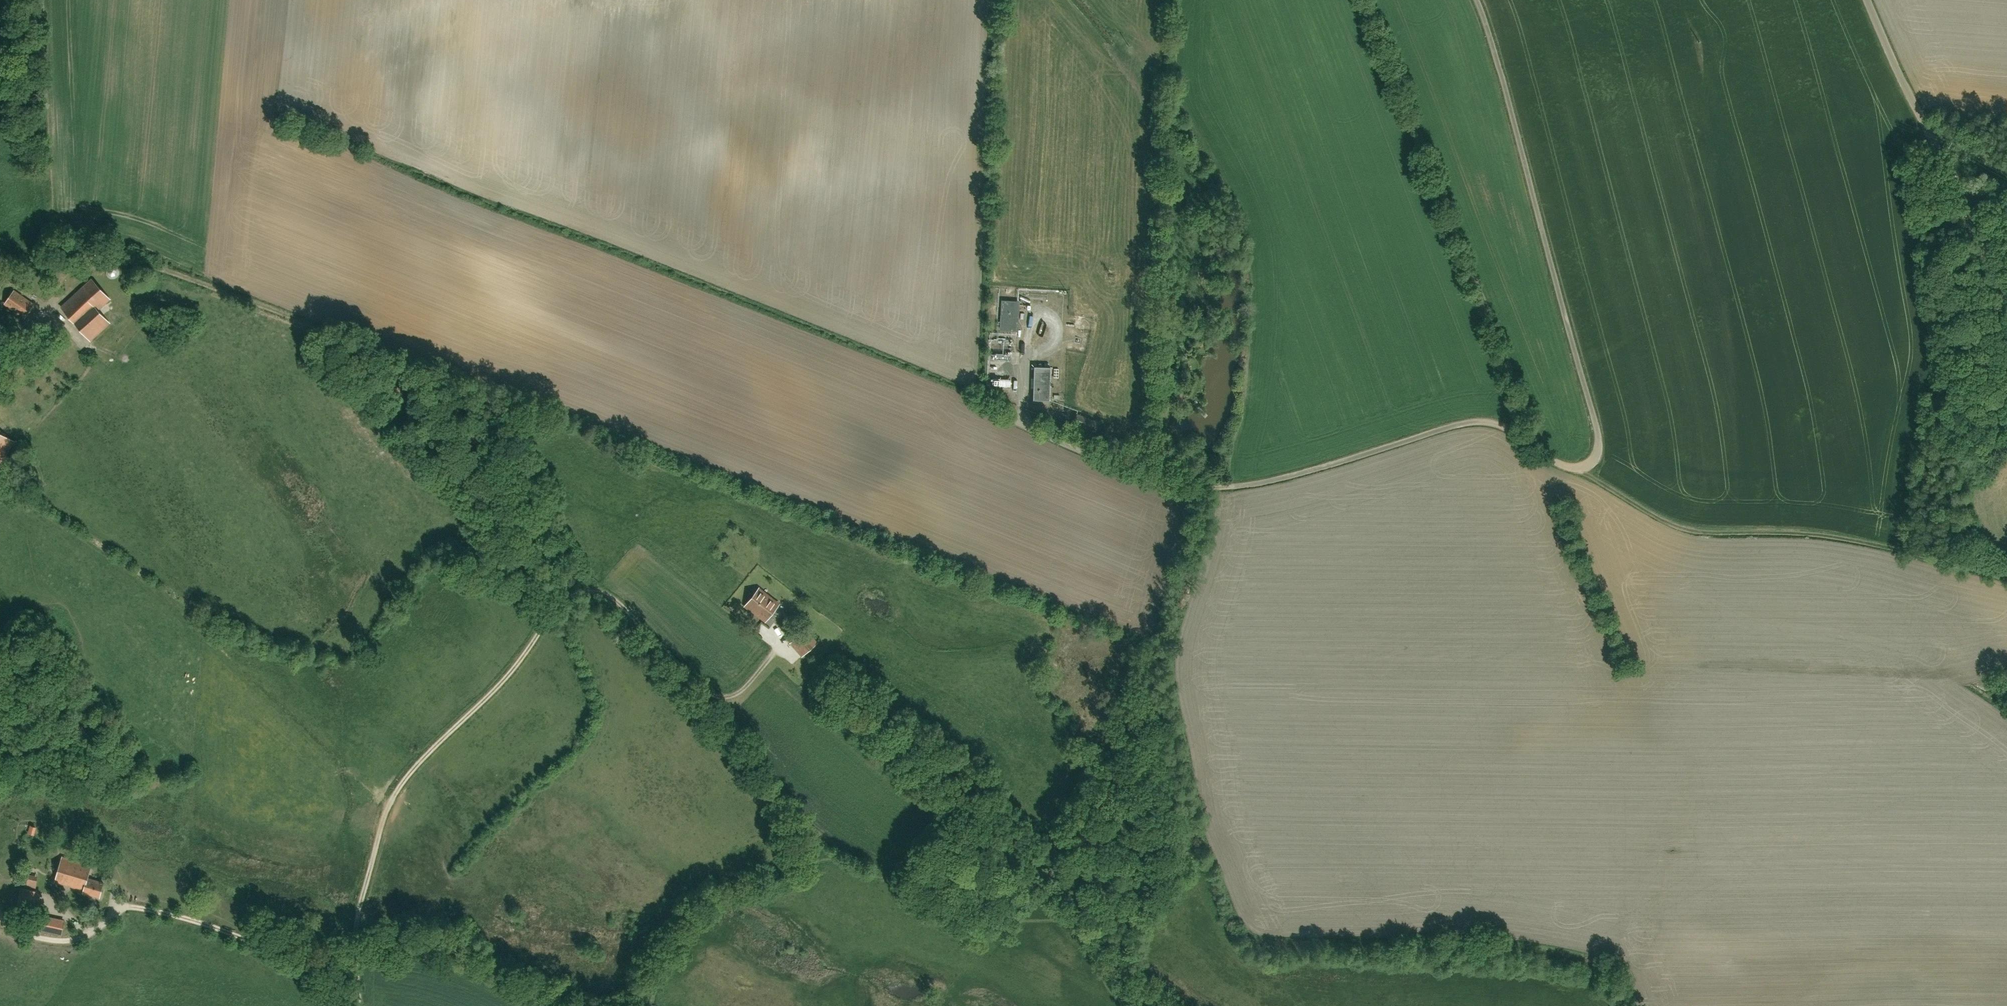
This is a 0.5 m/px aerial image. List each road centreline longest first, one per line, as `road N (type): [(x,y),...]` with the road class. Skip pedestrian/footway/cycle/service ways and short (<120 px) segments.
road 1 (track): [(360,1005),(358,921),(391,800),(424,756),(502,682),(570,593),(599,587),(716,701),(749,683),(779,646),(773,635)]
road 2 (track): [(1578,471),(1690,532),(1819,536),(2006,573)]
road 3 (track): [(0,913),(13,929),(57,941),(90,935),(118,905),(199,923),(263,948),(333,1005)]
road 4 (residential): [(1960,189),(1868,0)]

